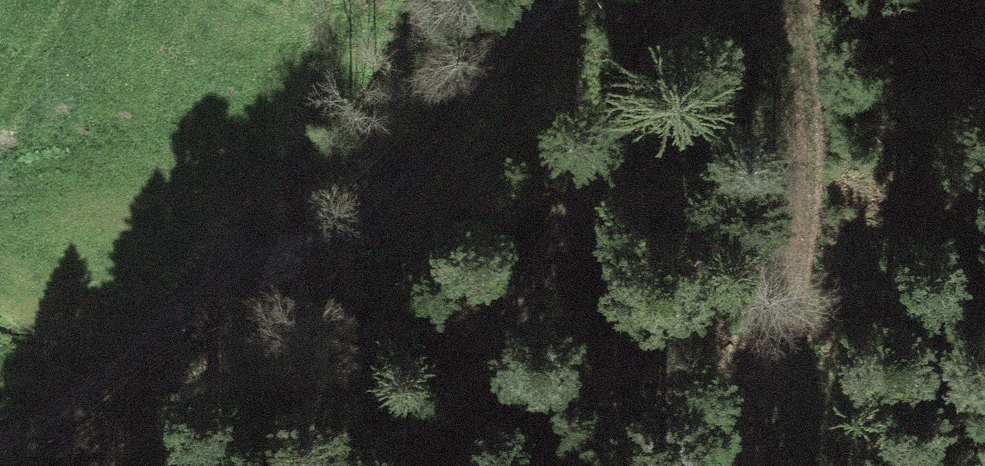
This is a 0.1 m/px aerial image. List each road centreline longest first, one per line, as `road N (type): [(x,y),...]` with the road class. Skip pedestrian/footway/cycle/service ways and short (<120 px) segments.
road 1 (track): [(546,0),(367,210),(322,246),(229,281),(177,338),(0,445)]
road 2 (track): [(384,465),(429,423),(692,0)]
road 3 (track): [(798,0),(820,166),(745,465)]

